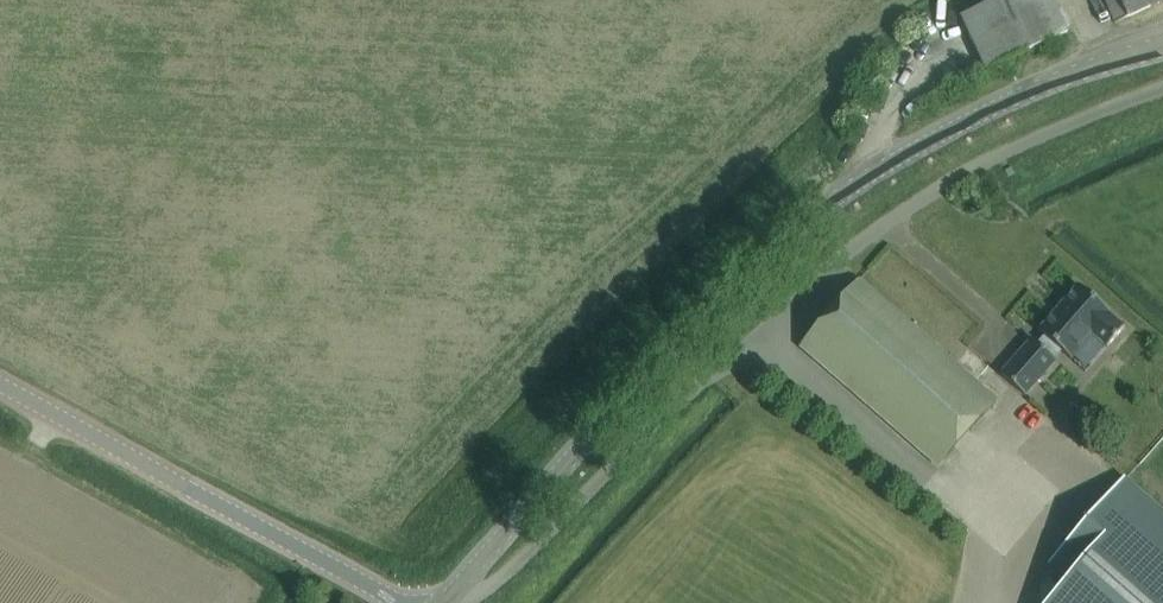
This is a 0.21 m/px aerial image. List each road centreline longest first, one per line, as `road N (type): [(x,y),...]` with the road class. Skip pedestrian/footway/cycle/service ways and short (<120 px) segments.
road 1 (tertiary): [(1162,43),(1019,96),(820,207),(732,278),(441,602)]
road 2 (unclassified): [(388,602),(0,393)]

